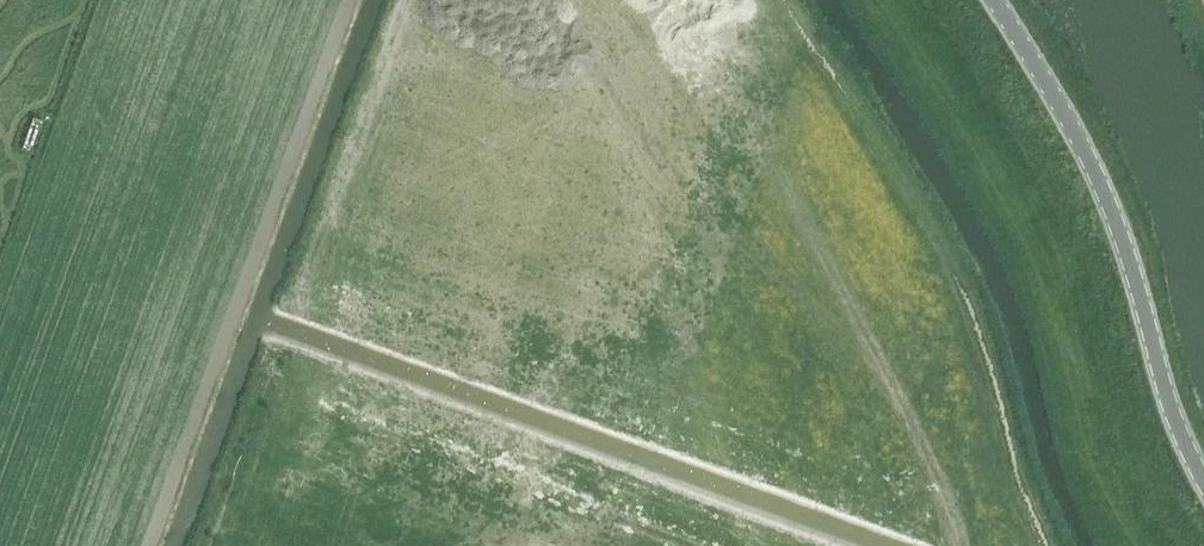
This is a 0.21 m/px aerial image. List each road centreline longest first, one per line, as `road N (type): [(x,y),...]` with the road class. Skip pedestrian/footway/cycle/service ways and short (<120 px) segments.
road 1 (tertiary): [(1203,483),(1170,404),(1091,154),(998,0)]

